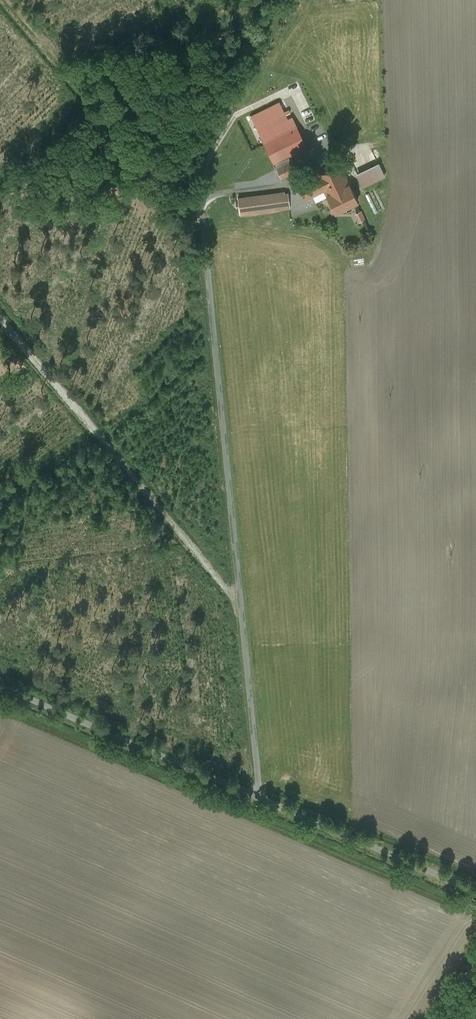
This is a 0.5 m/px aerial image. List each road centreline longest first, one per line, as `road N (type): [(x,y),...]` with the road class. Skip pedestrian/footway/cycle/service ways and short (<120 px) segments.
road 1 (unclassified): [(0,686),(475,890)]

